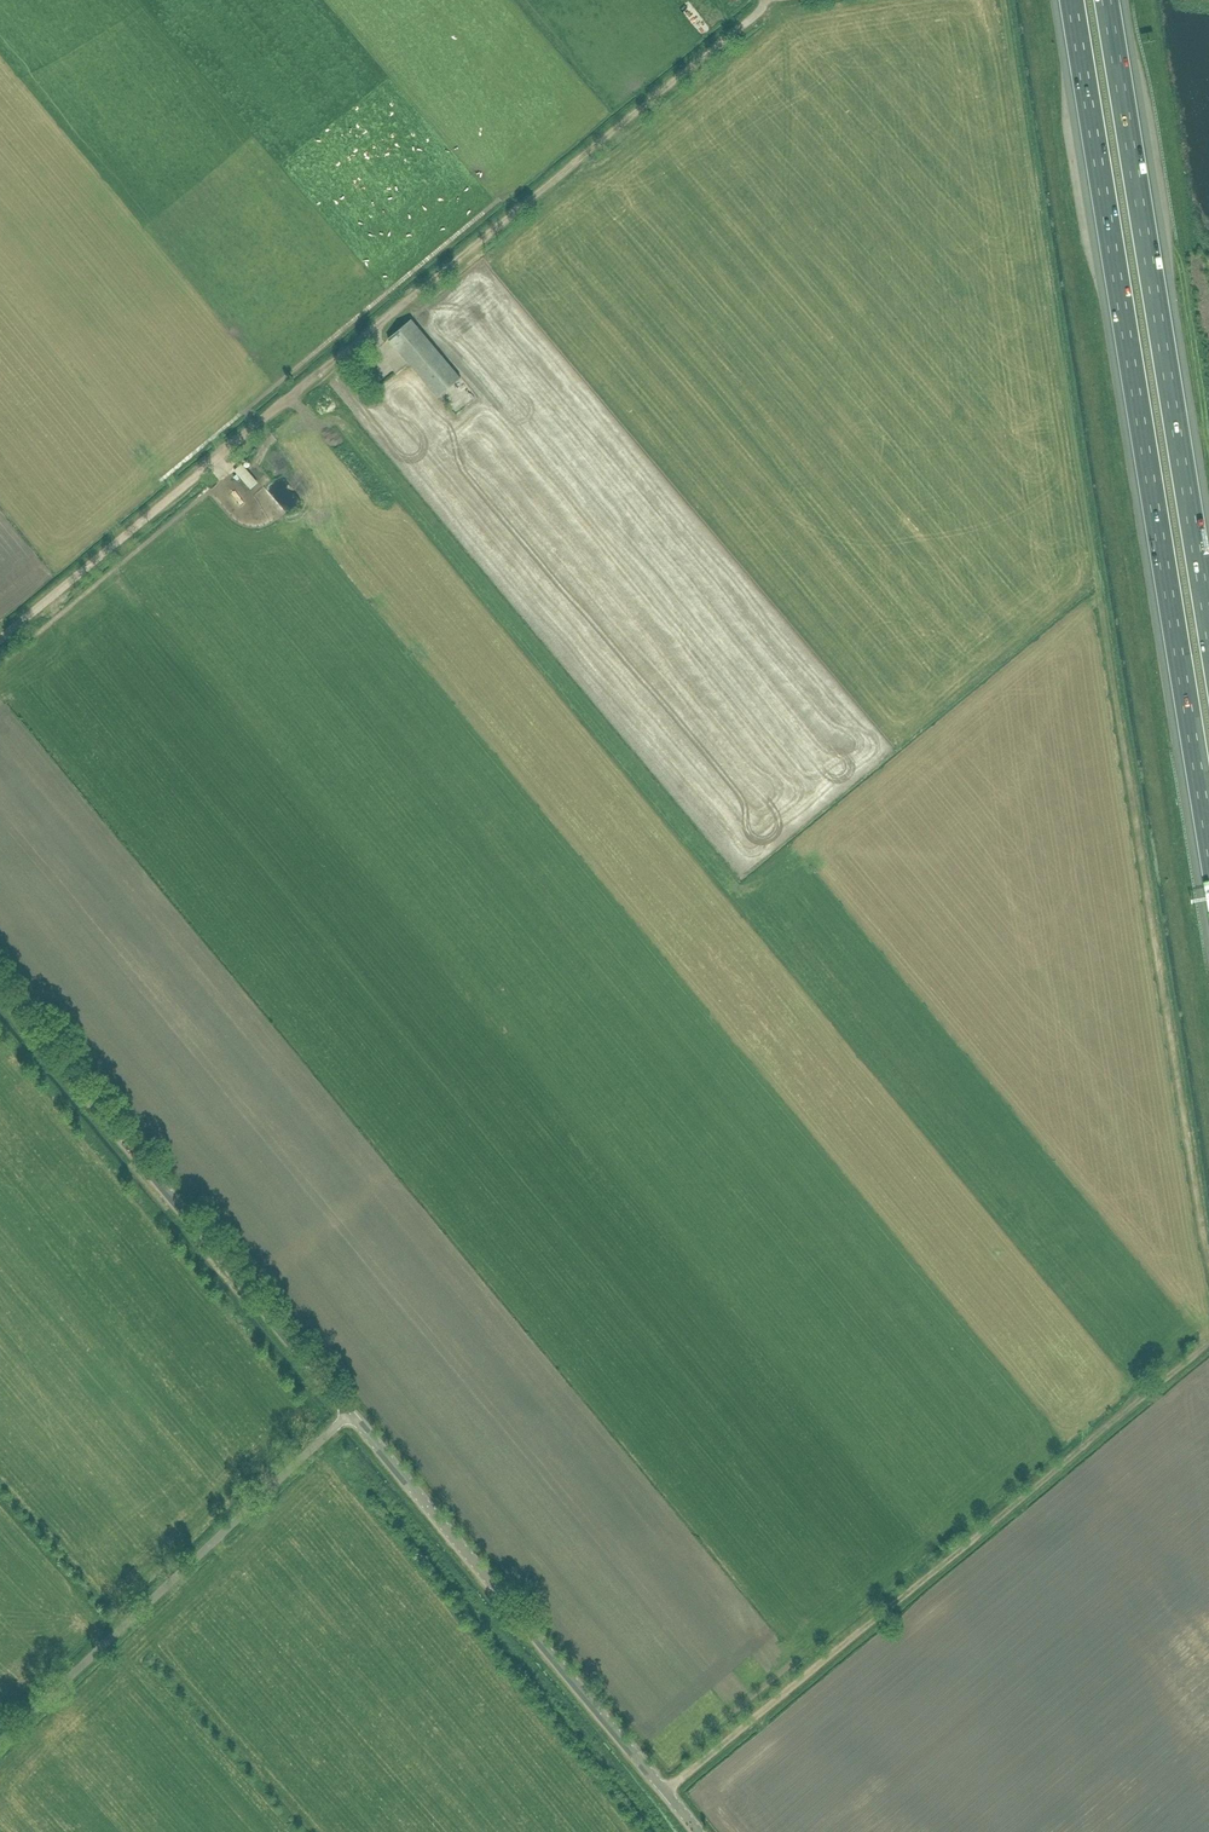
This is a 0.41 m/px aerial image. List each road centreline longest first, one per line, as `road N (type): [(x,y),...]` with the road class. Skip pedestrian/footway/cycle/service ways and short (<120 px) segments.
road 1 (track): [(1208,1258),(1001,0)]
road 2 (track): [(0,641),(743,26)]
road 3 (motorway): [(1071,0),(1208,840)]
road 4 (track): [(1208,1340),(663,1793)]
road 5 (motorway): [(1208,620),(1109,0)]
road 6 (unclassified): [(349,1412),(0,992)]
road 7 (unclassified): [(694,1831),(349,1412)]
road 8 (unclassified): [(0,1740),(349,1412)]

